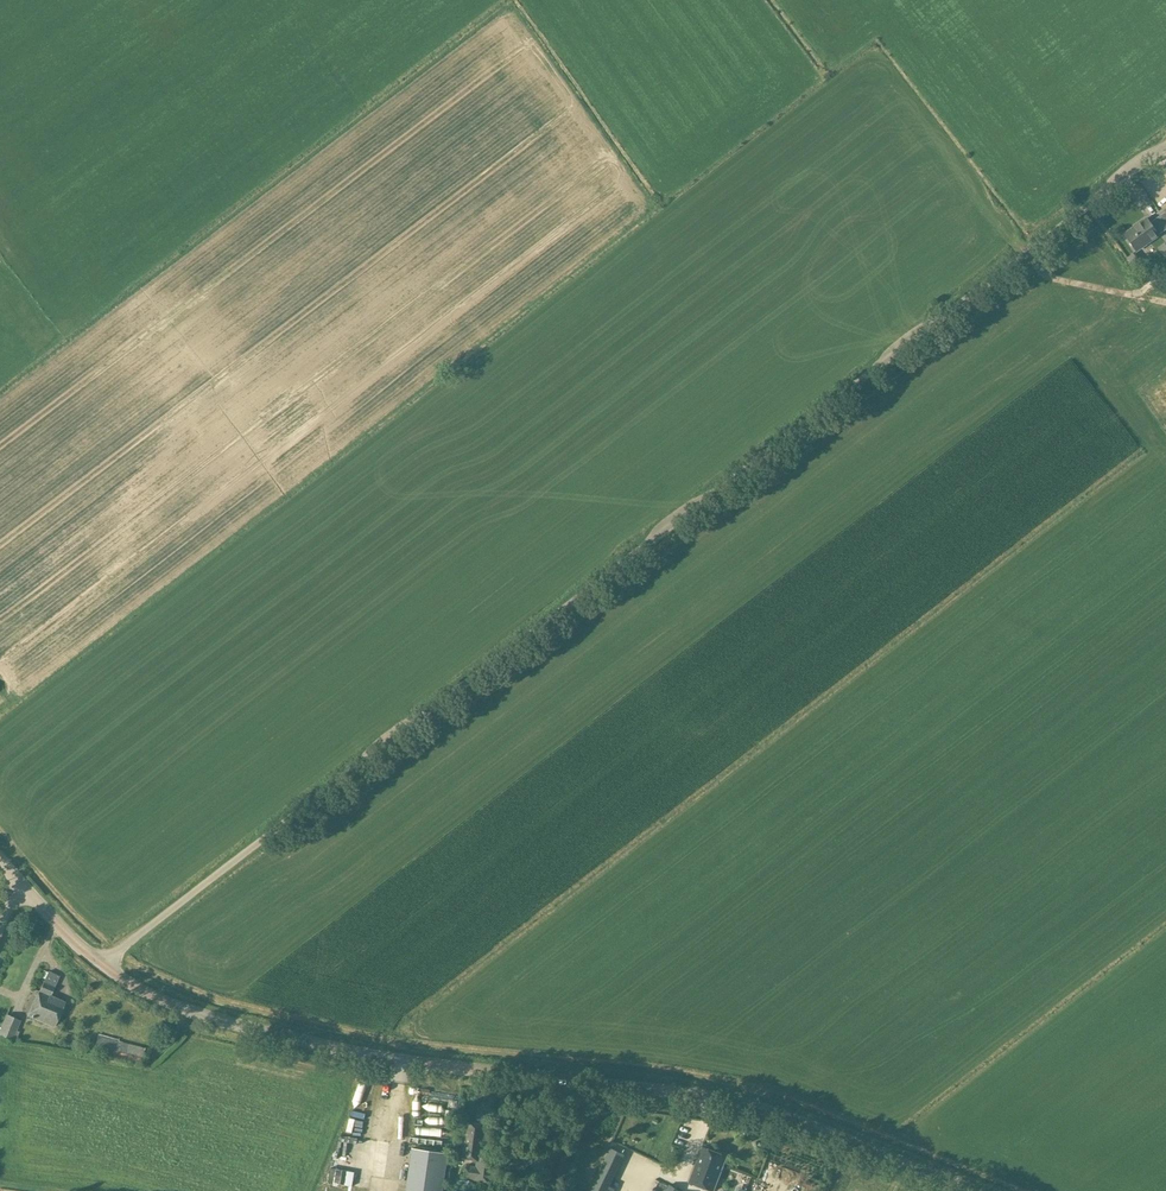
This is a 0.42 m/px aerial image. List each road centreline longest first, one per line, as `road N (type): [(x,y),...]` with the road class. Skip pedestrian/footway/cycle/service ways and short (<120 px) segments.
road 1 (unclassified): [(101,965),(1165,145)]
road 2 (unclassified): [(972,1190),(790,1119),(708,1096),(362,1054),(237,1027),(140,992),(101,965)]

